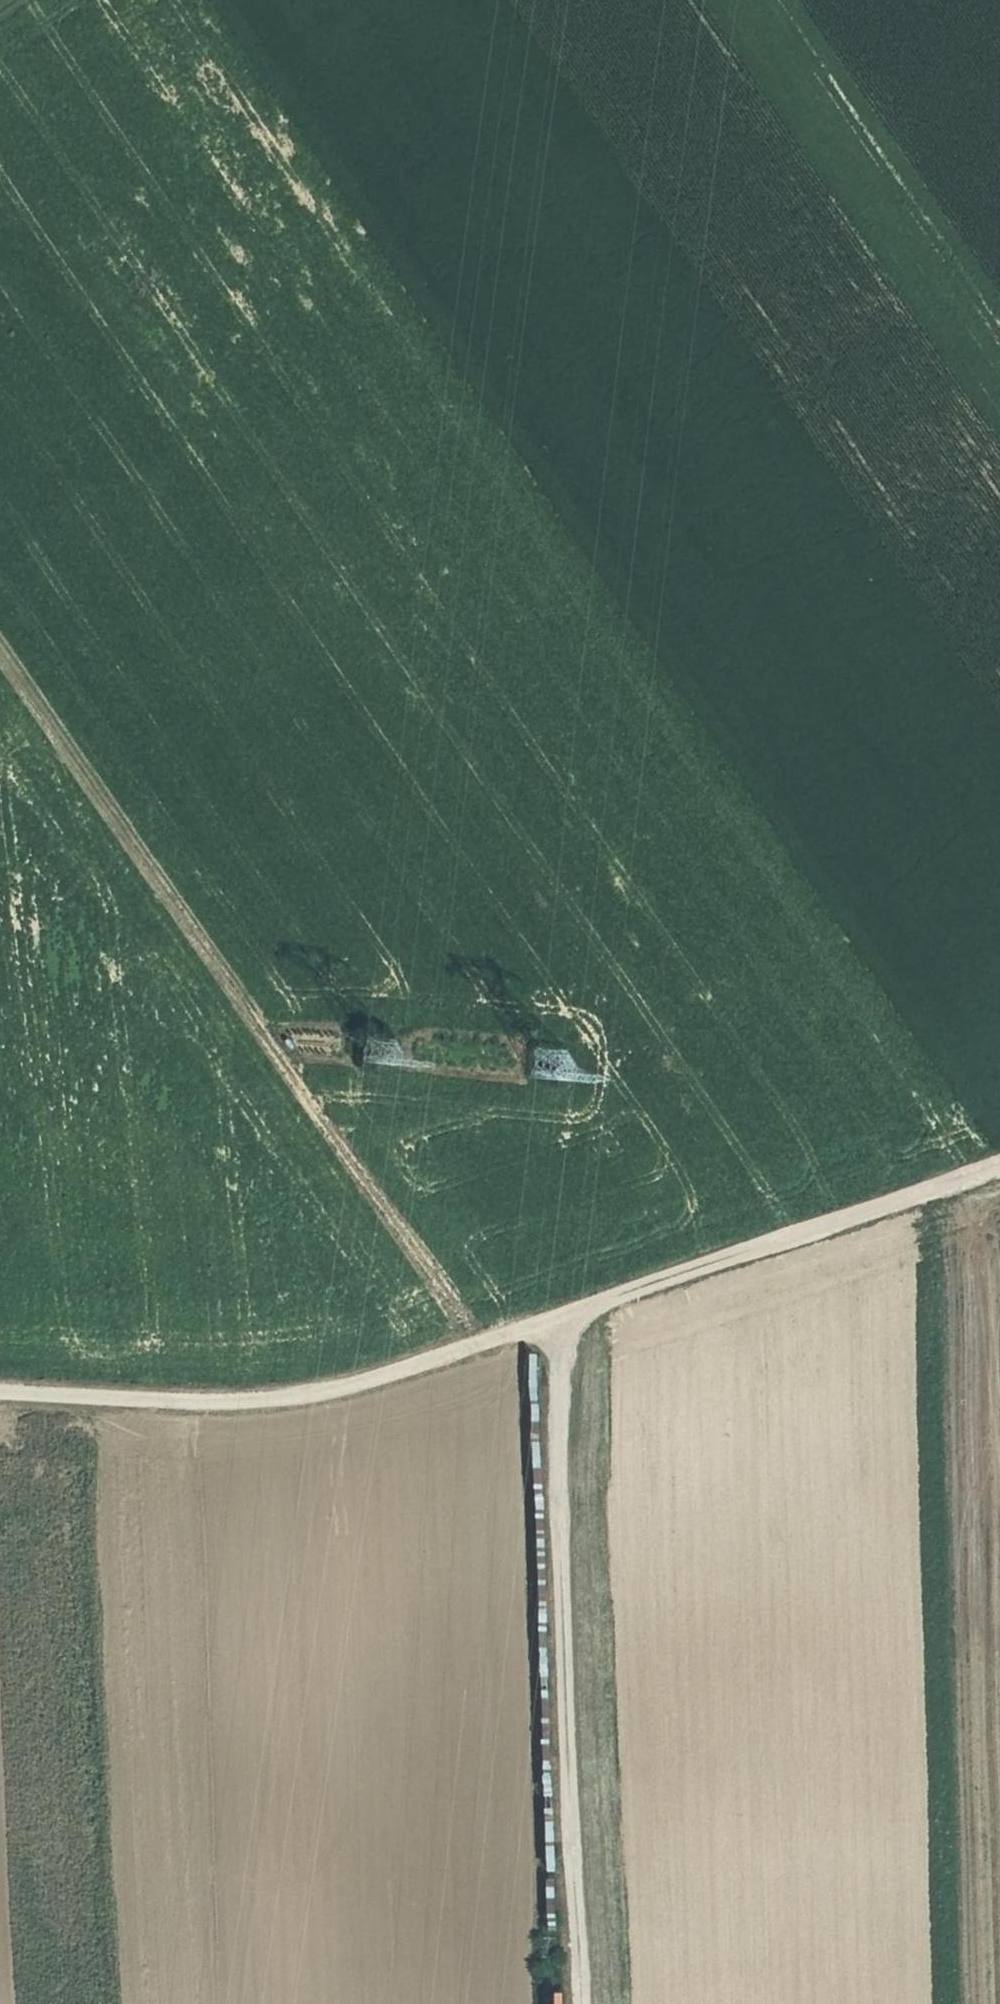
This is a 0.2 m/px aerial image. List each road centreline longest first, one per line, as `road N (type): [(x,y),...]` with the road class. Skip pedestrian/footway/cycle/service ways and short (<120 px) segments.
road 1 (track): [(0,1396),(299,1400),(556,1322),(999,1165)]
road 2 (track): [(583,2003),(556,1322)]

